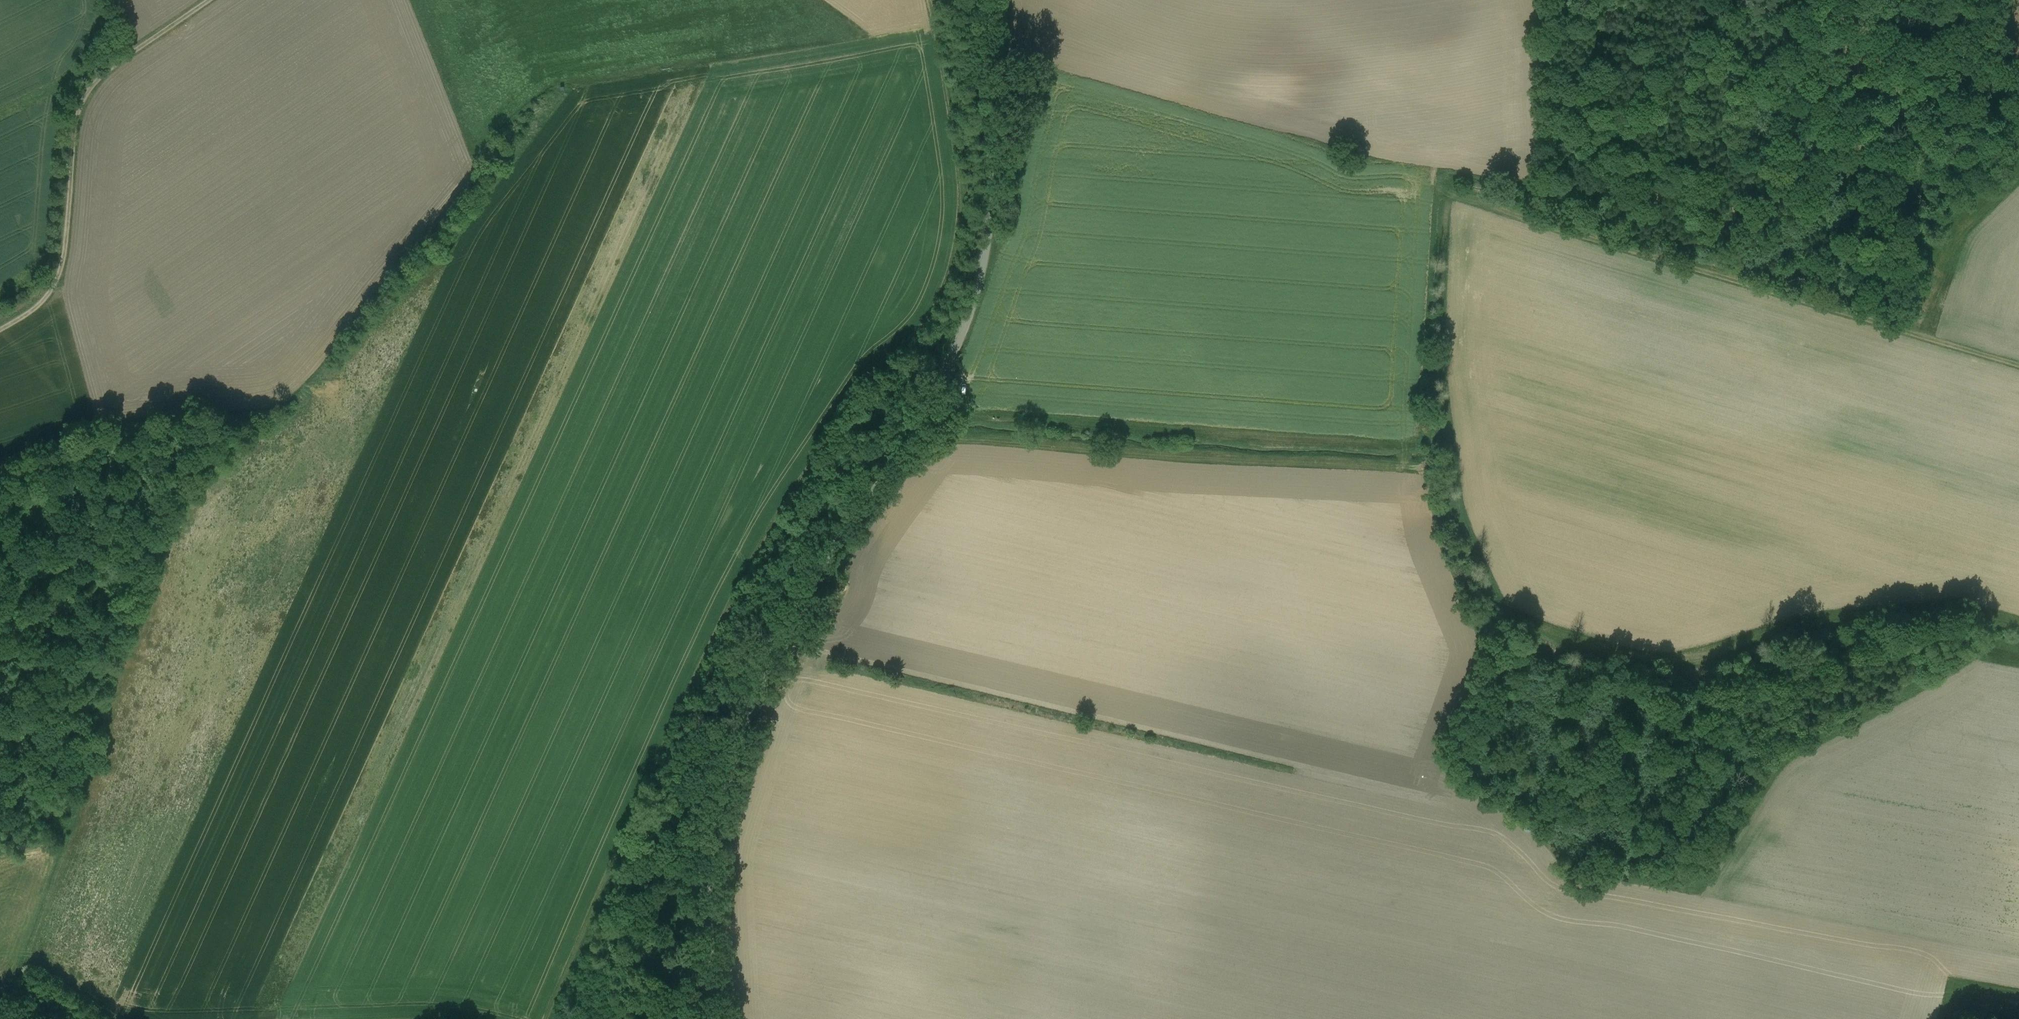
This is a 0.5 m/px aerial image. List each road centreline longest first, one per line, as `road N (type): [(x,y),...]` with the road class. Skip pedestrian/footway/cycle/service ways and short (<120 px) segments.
road 1 (unclassified): [(713,1018),(703,859),(780,631),(913,433),(973,299),(989,204),(975,0)]
road 2 (track): [(2018,365),(1444,194)]
road 3 (track): [(208,0),(93,80),(77,122),(60,267),(51,292),(0,330)]
road 4 (track): [(1884,326),(1784,0)]

